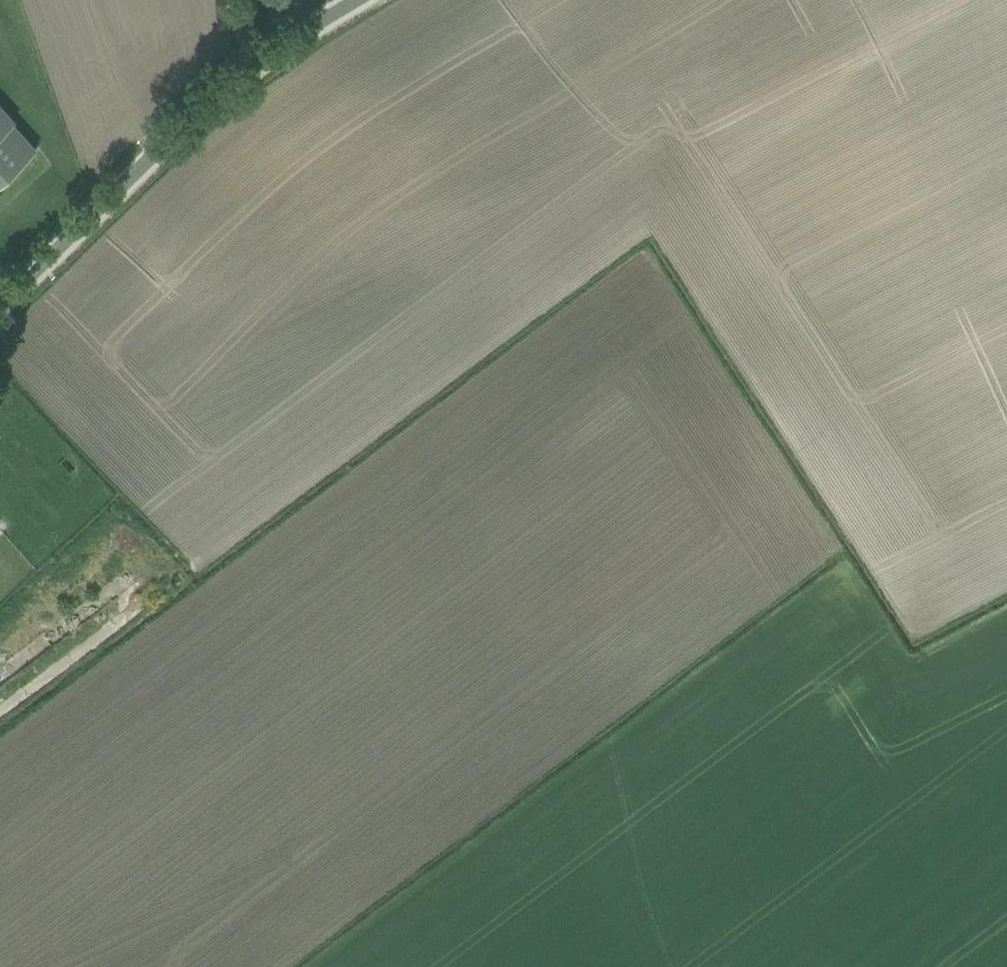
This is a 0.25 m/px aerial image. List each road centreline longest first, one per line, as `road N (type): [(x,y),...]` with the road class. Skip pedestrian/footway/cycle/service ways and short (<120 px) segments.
road 1 (unclassified): [(0,304),(269,52),(356,0)]

